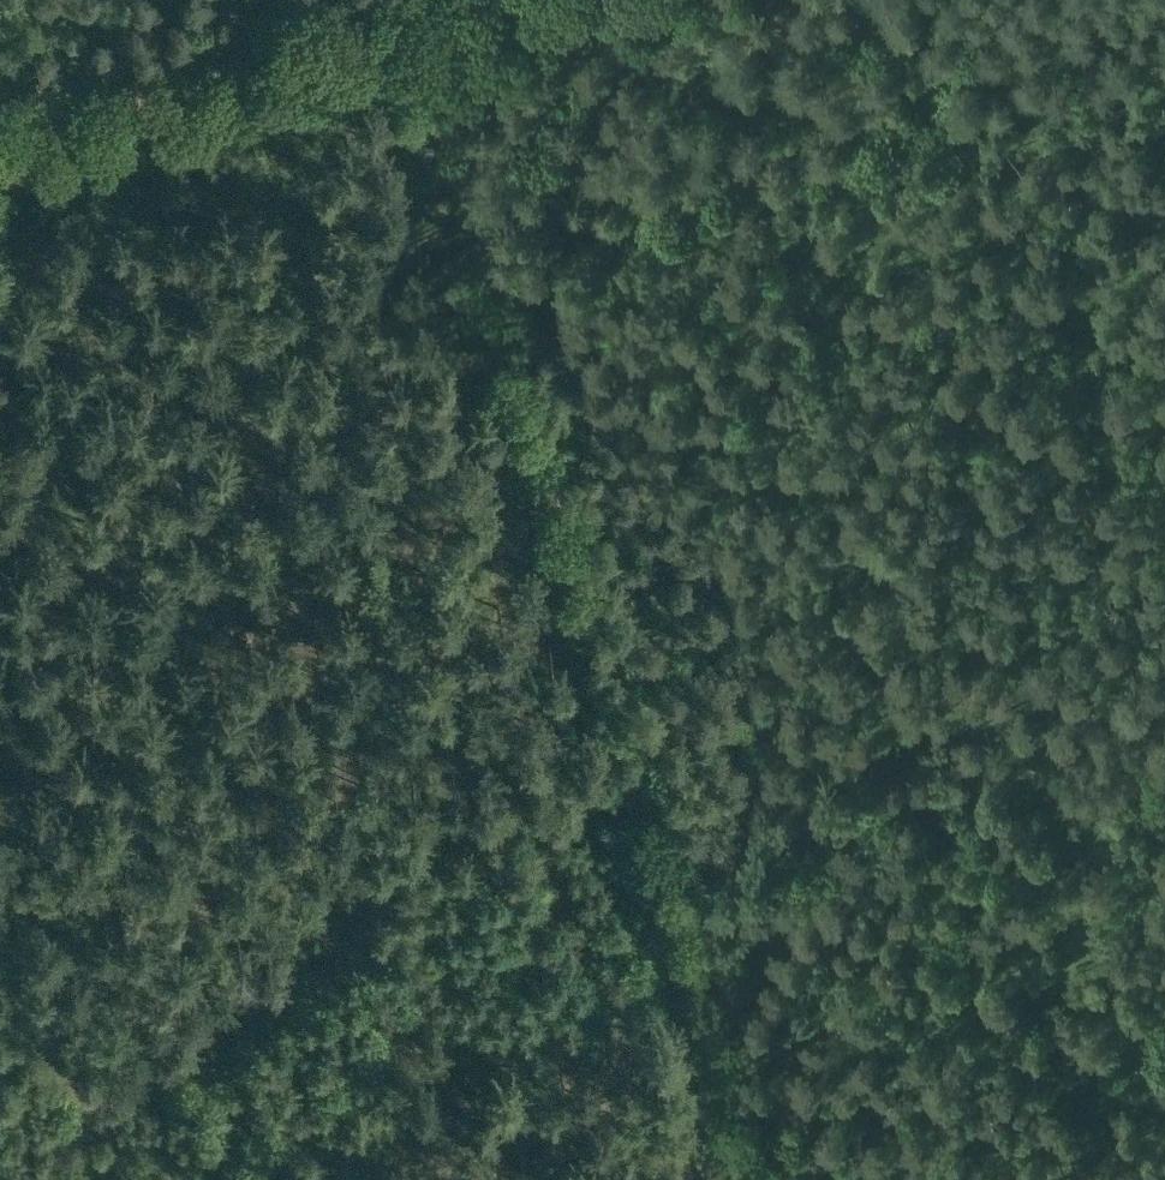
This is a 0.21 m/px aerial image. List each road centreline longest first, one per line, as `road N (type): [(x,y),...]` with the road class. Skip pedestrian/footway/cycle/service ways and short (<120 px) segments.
road 1 (track): [(384,46),(504,295),(774,1179)]
road 2 (track): [(384,46),(0,168)]
road 3 (track): [(366,0),(0,110)]
road 4 (track): [(533,0),(384,46)]

